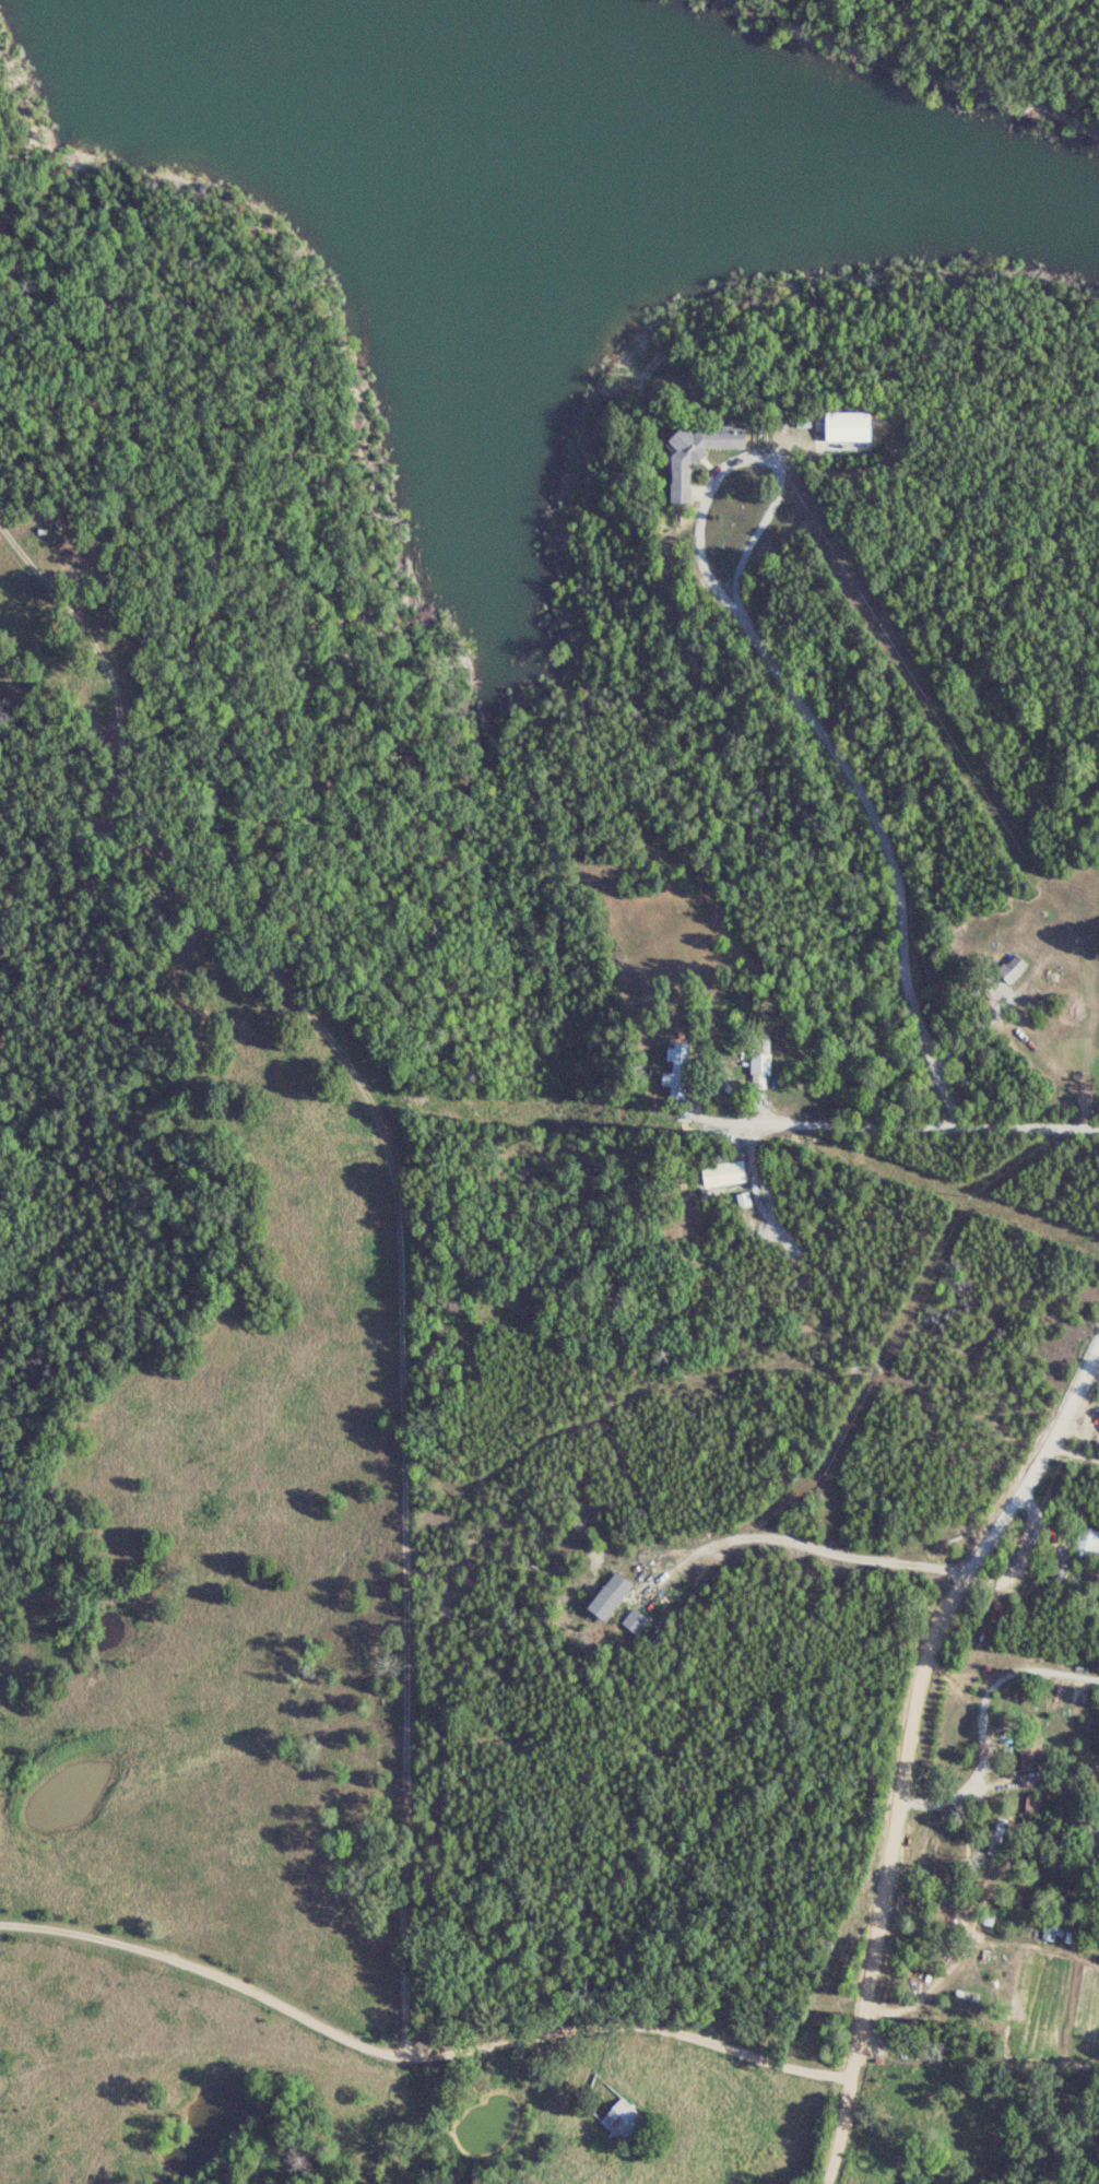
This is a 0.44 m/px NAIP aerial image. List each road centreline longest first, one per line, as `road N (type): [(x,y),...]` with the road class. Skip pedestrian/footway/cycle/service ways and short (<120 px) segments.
road 1 (residential): [(824,2183),(846,2106),(920,1685),(937,1636),(1098,1351)]
road 2 (residential): [(1098,1132),(717,1123)]
road 3 (residential): [(669,1575),(694,1554),(641,1561),(639,1582),(669,1575)]

